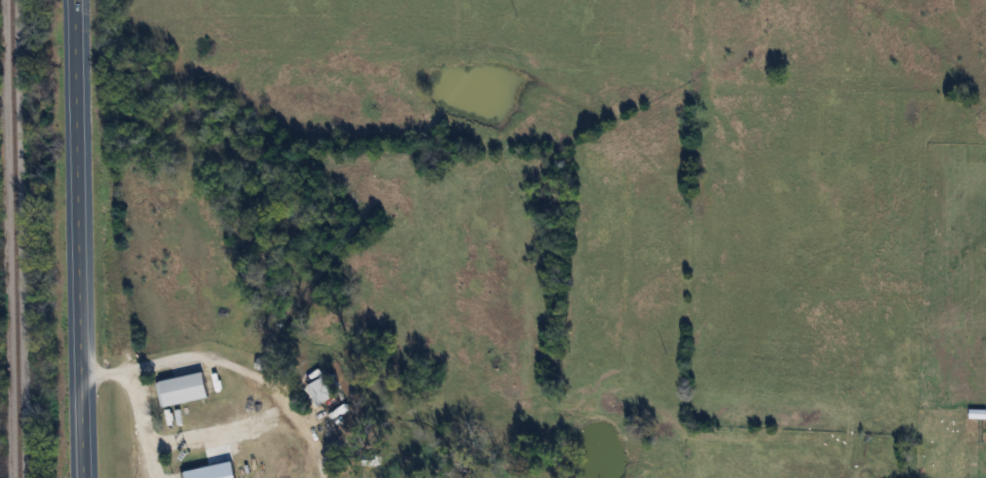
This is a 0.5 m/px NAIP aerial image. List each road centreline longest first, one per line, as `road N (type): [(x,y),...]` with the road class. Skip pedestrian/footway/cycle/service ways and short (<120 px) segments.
road 1 (primary): [(85,477),(76,0)]

